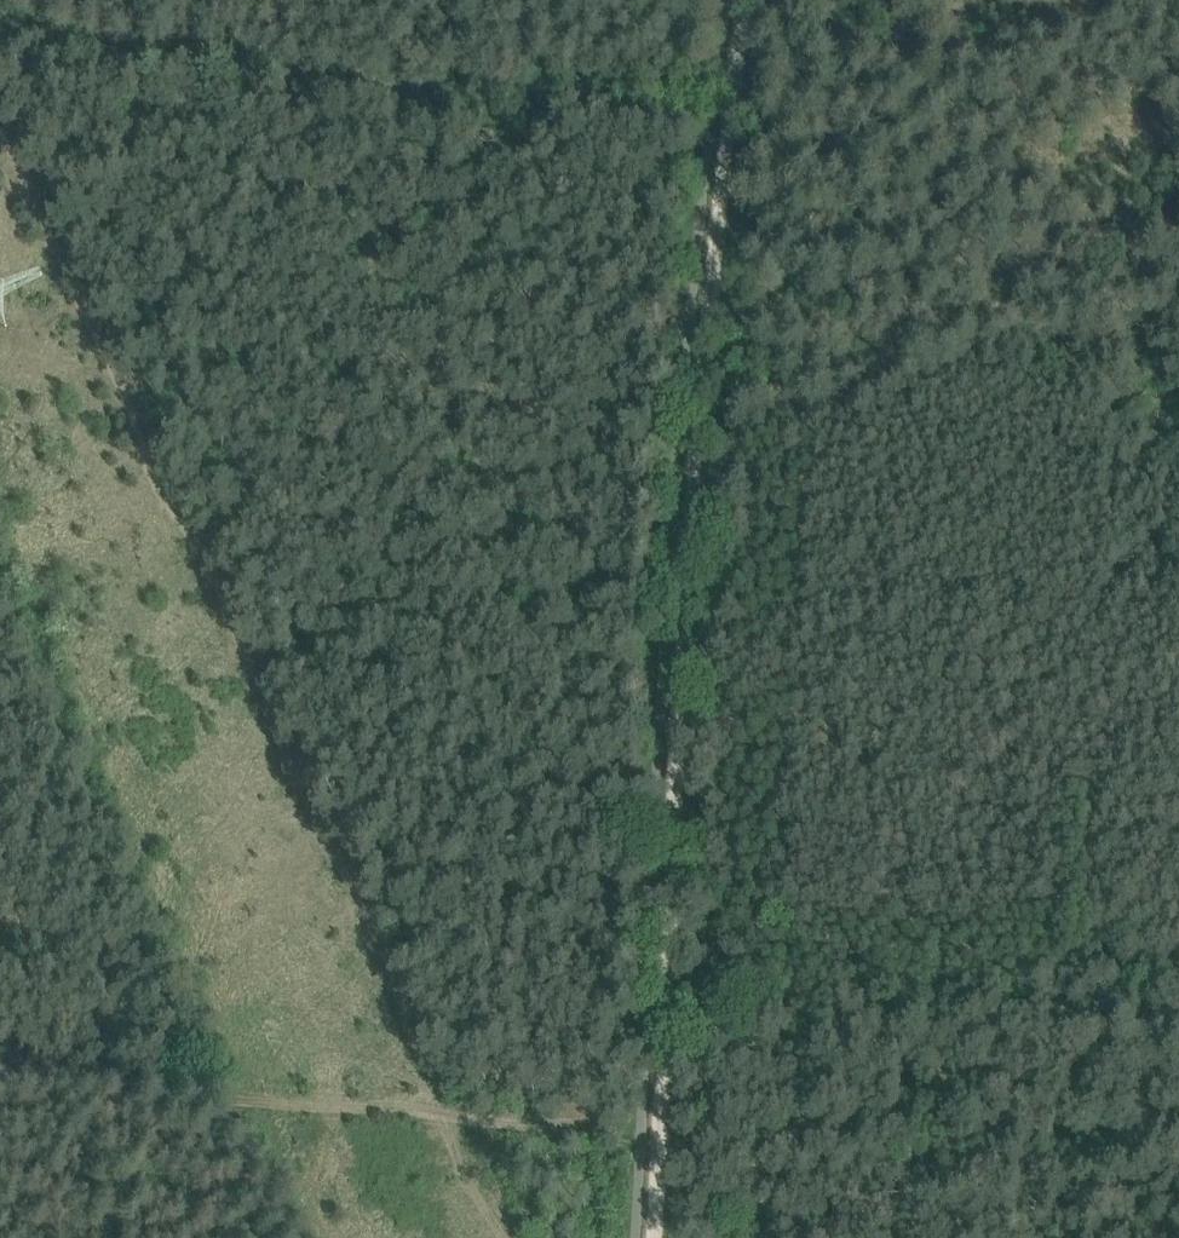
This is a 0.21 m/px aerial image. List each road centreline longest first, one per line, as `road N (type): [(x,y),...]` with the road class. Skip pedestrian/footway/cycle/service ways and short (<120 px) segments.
road 1 (track): [(658,1139),(692,468),(742,0)]
road 2 (track): [(0,1075),(640,1137)]

